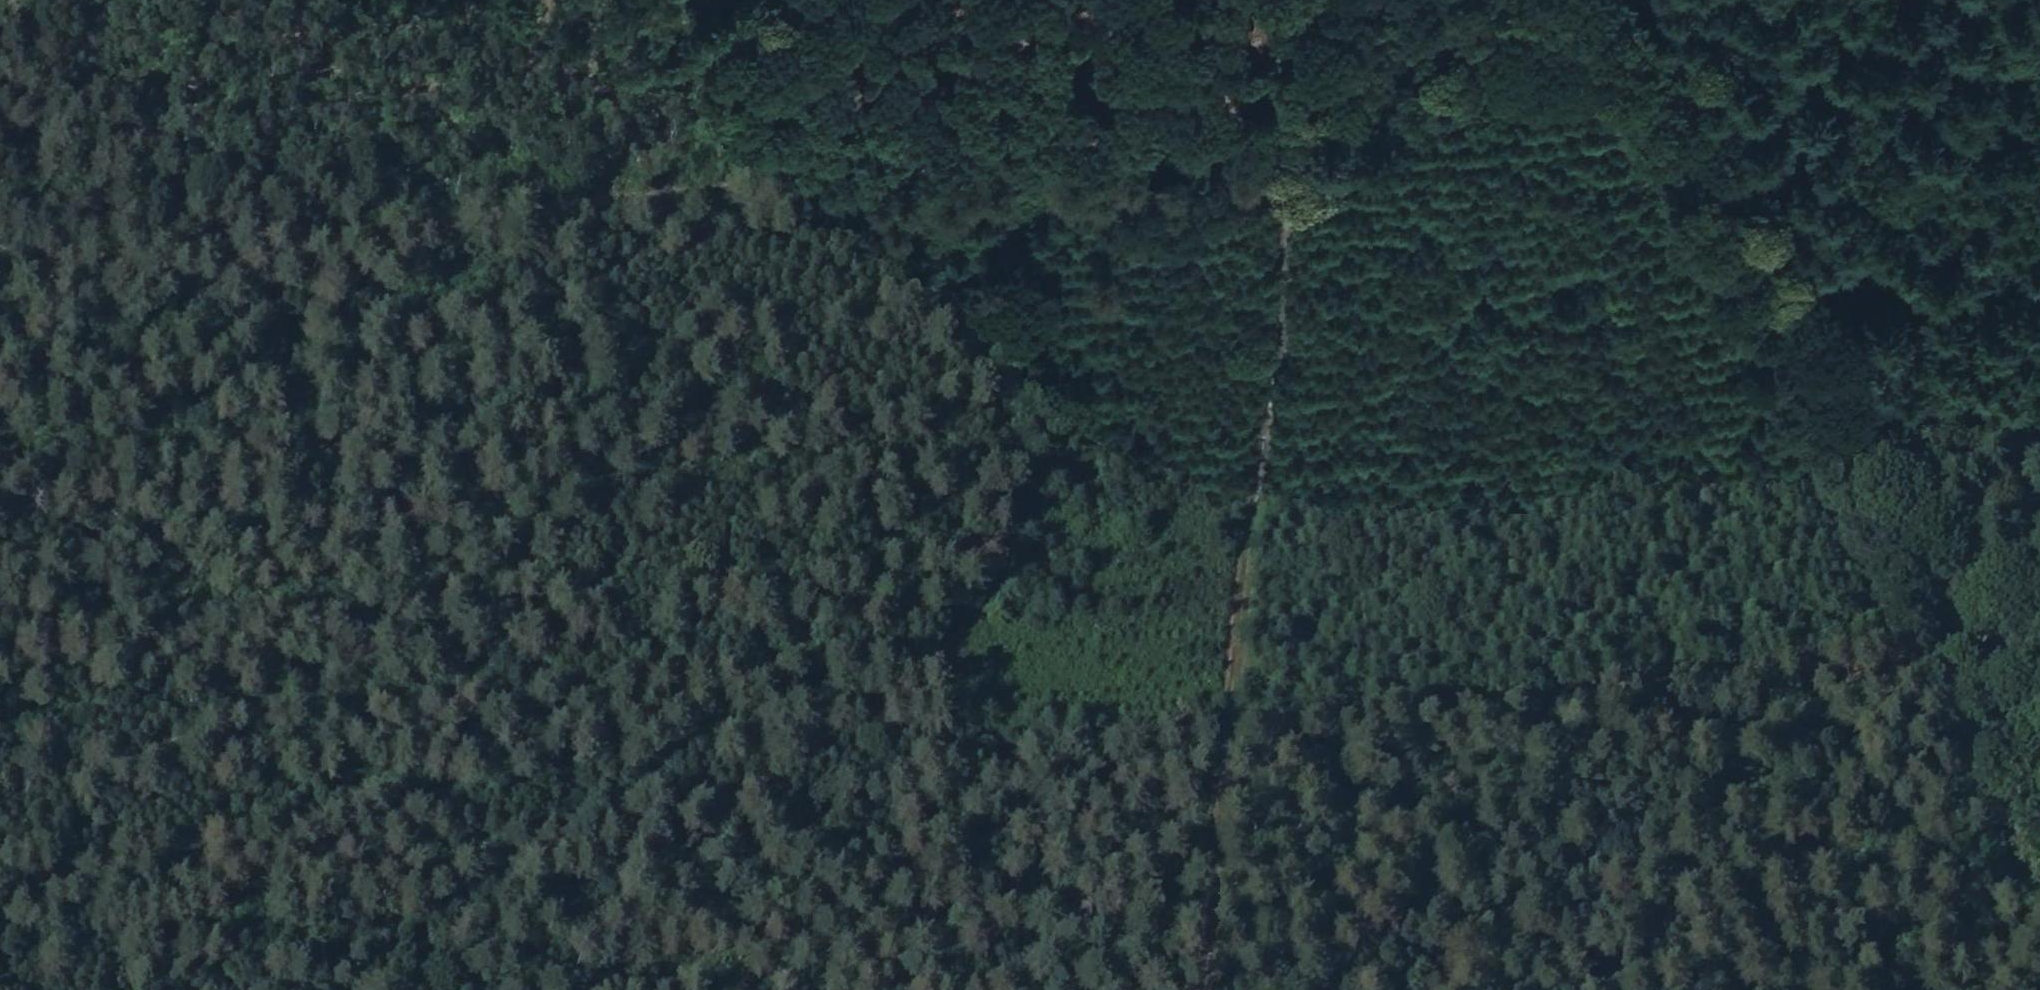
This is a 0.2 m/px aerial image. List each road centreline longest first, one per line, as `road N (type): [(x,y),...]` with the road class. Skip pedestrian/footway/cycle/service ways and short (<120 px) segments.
road 1 (track): [(2039,799),(1611,0)]

